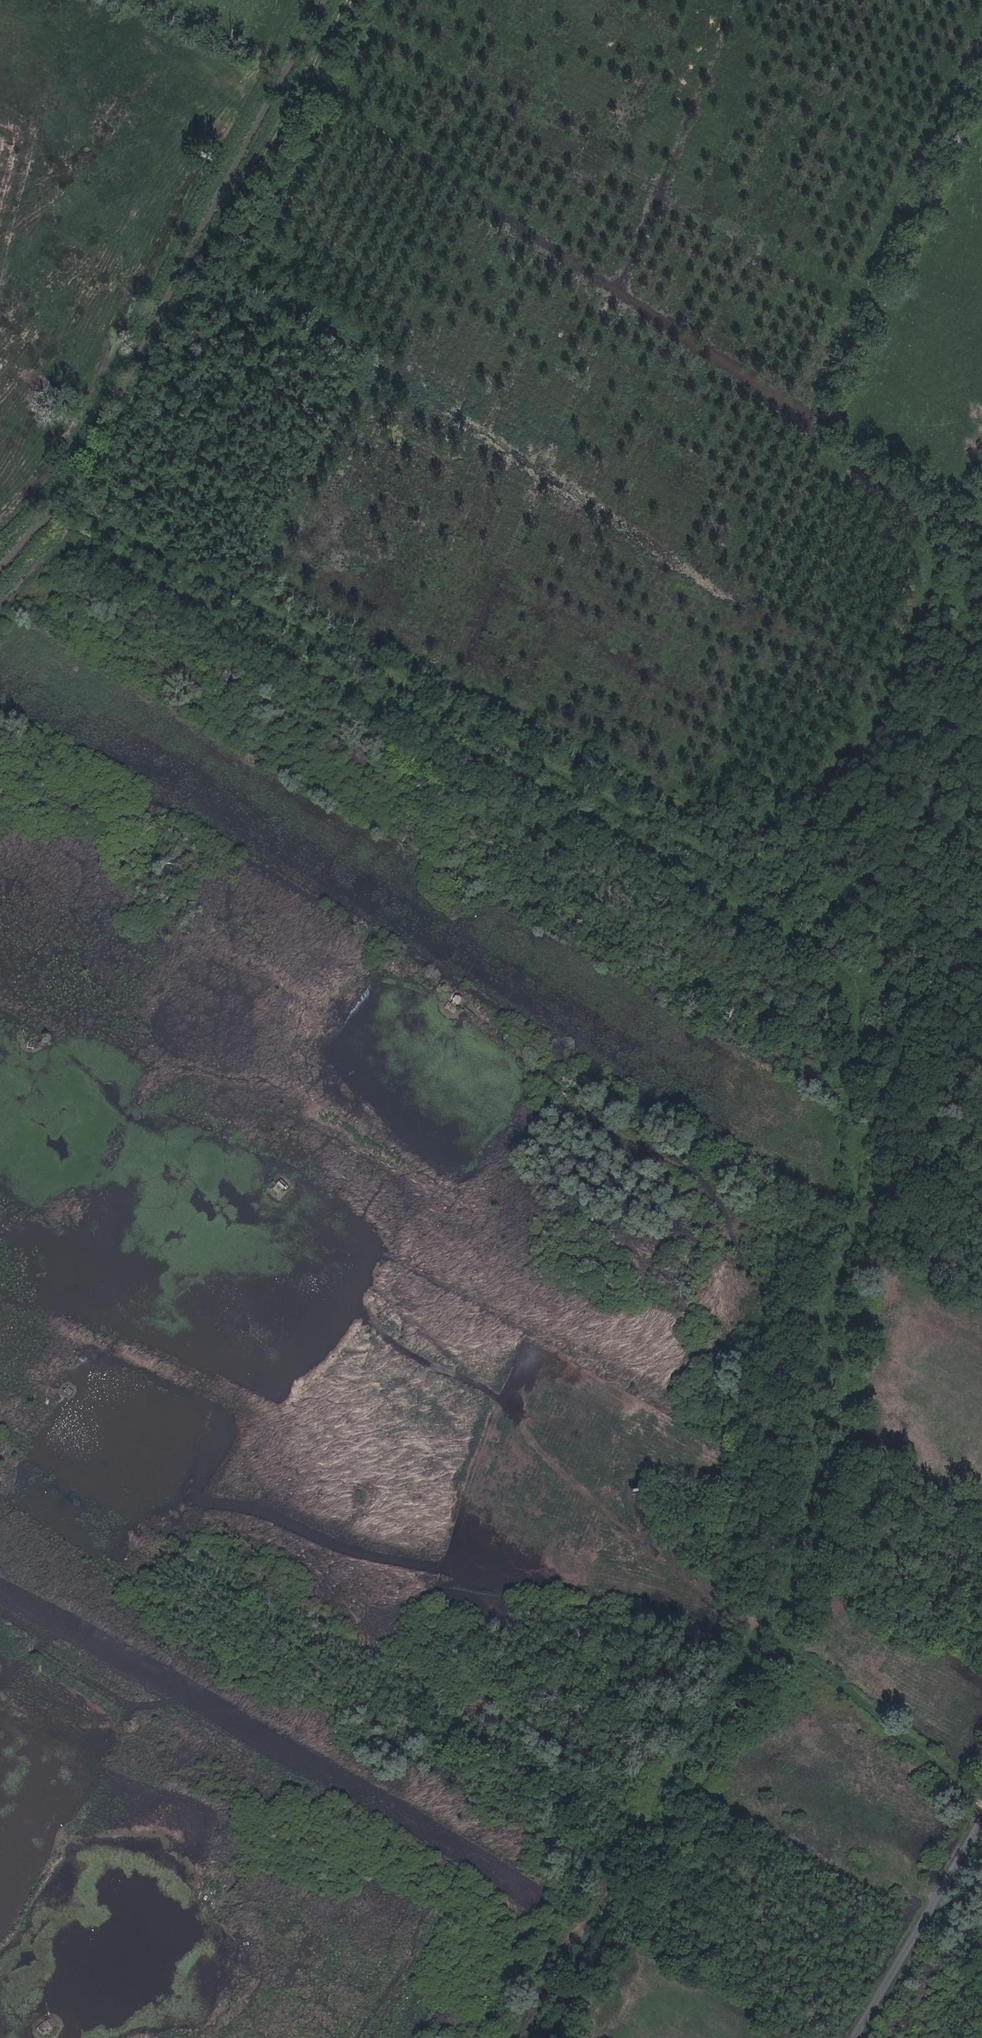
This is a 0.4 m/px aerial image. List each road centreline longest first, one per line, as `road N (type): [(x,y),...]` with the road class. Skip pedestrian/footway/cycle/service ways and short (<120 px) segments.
road 1 (residential): [(981,1837),(865,2037)]

